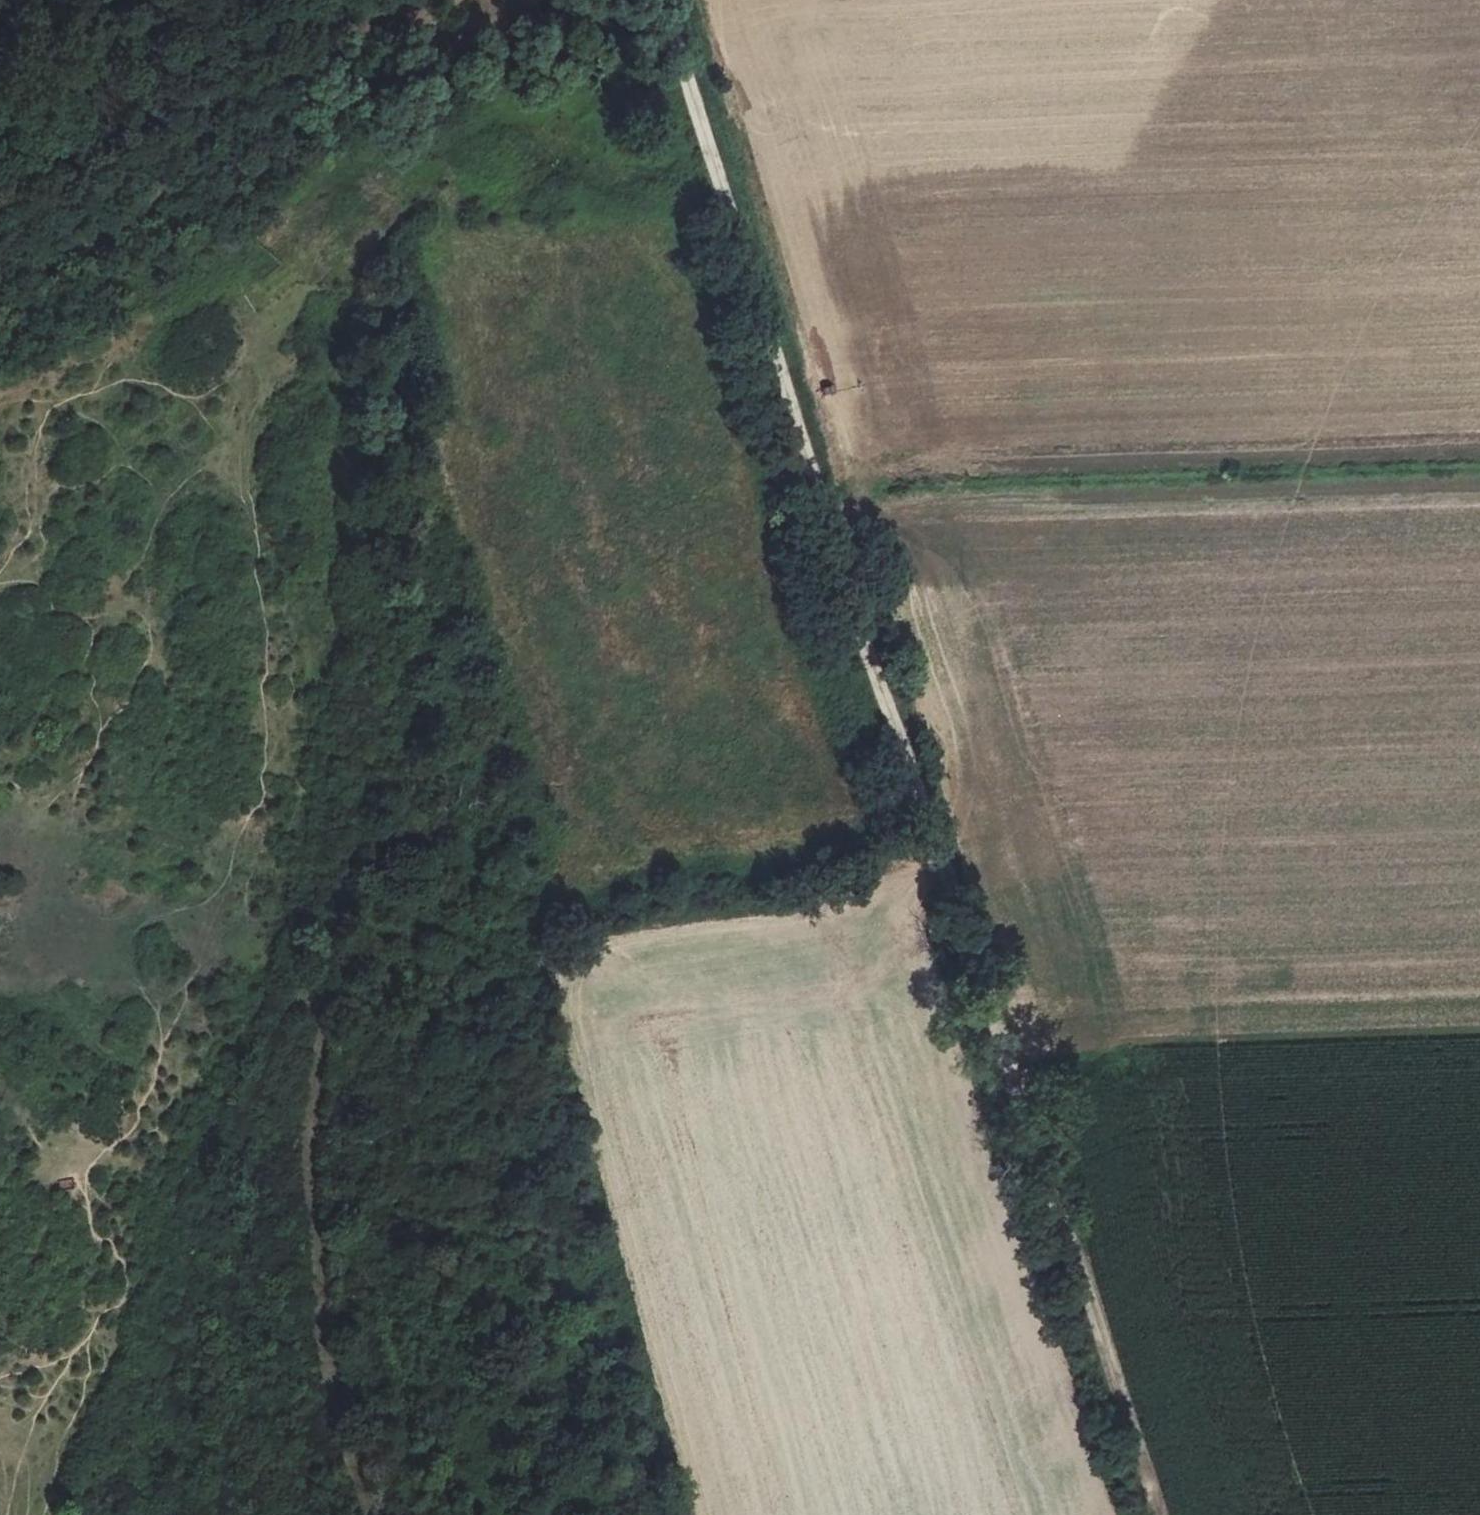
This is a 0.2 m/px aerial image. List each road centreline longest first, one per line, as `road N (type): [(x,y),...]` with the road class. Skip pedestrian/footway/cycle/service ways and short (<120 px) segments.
road 1 (track): [(1158,1514),(654,0)]
road 2 (track): [(0,283),(113,234),(158,194),(204,124),(253,87),(442,0)]

